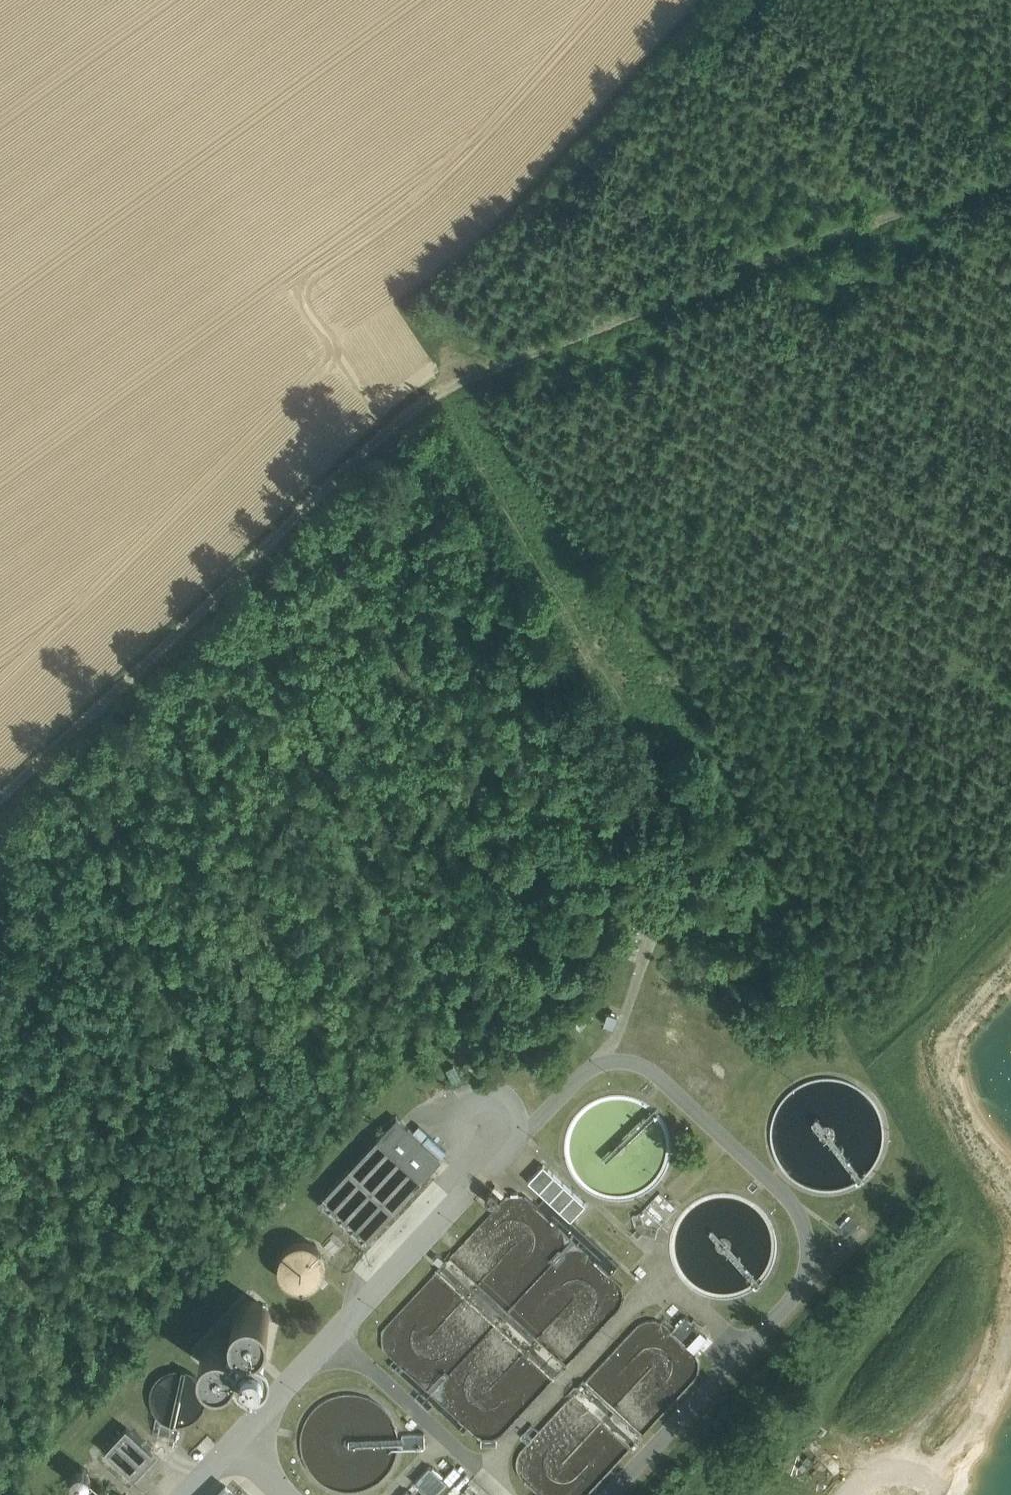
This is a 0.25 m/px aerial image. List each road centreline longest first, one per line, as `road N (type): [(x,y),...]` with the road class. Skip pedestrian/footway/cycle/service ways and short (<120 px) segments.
road 1 (track): [(1010,156),(872,198),(601,309),(416,398),(333,491),(0,802)]

